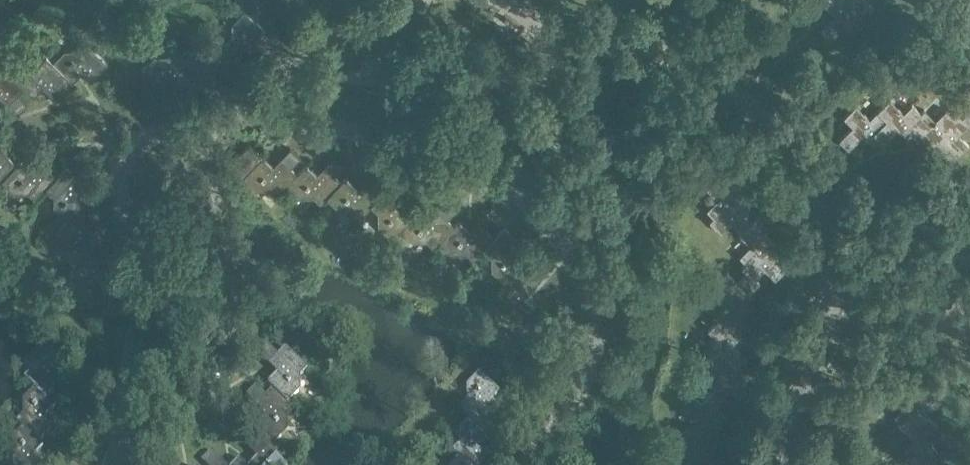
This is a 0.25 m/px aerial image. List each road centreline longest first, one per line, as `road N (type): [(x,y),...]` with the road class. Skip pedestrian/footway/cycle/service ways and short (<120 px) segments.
road 1 (residential): [(551,47),(652,53),(705,70),(754,108),(810,183),(834,289)]
road 2 (residential): [(126,444),(138,290),(118,183),(126,152),(202,121)]
road 3 (residential): [(243,105),(469,169),(518,198),(572,253)]
road 4 (residential): [(126,444),(194,393),(228,312),(232,262),(202,121)]
road 5 (residential): [(572,253),(599,328),(589,375),(528,464)]
road 6 (residential): [(551,47),(552,142),(572,253)]
road 7 (residential): [(243,105),(306,56),(420,0)]
road 8 (residential): [(834,289),(772,464)]
road 9 (residential): [(834,289),(969,317)]

